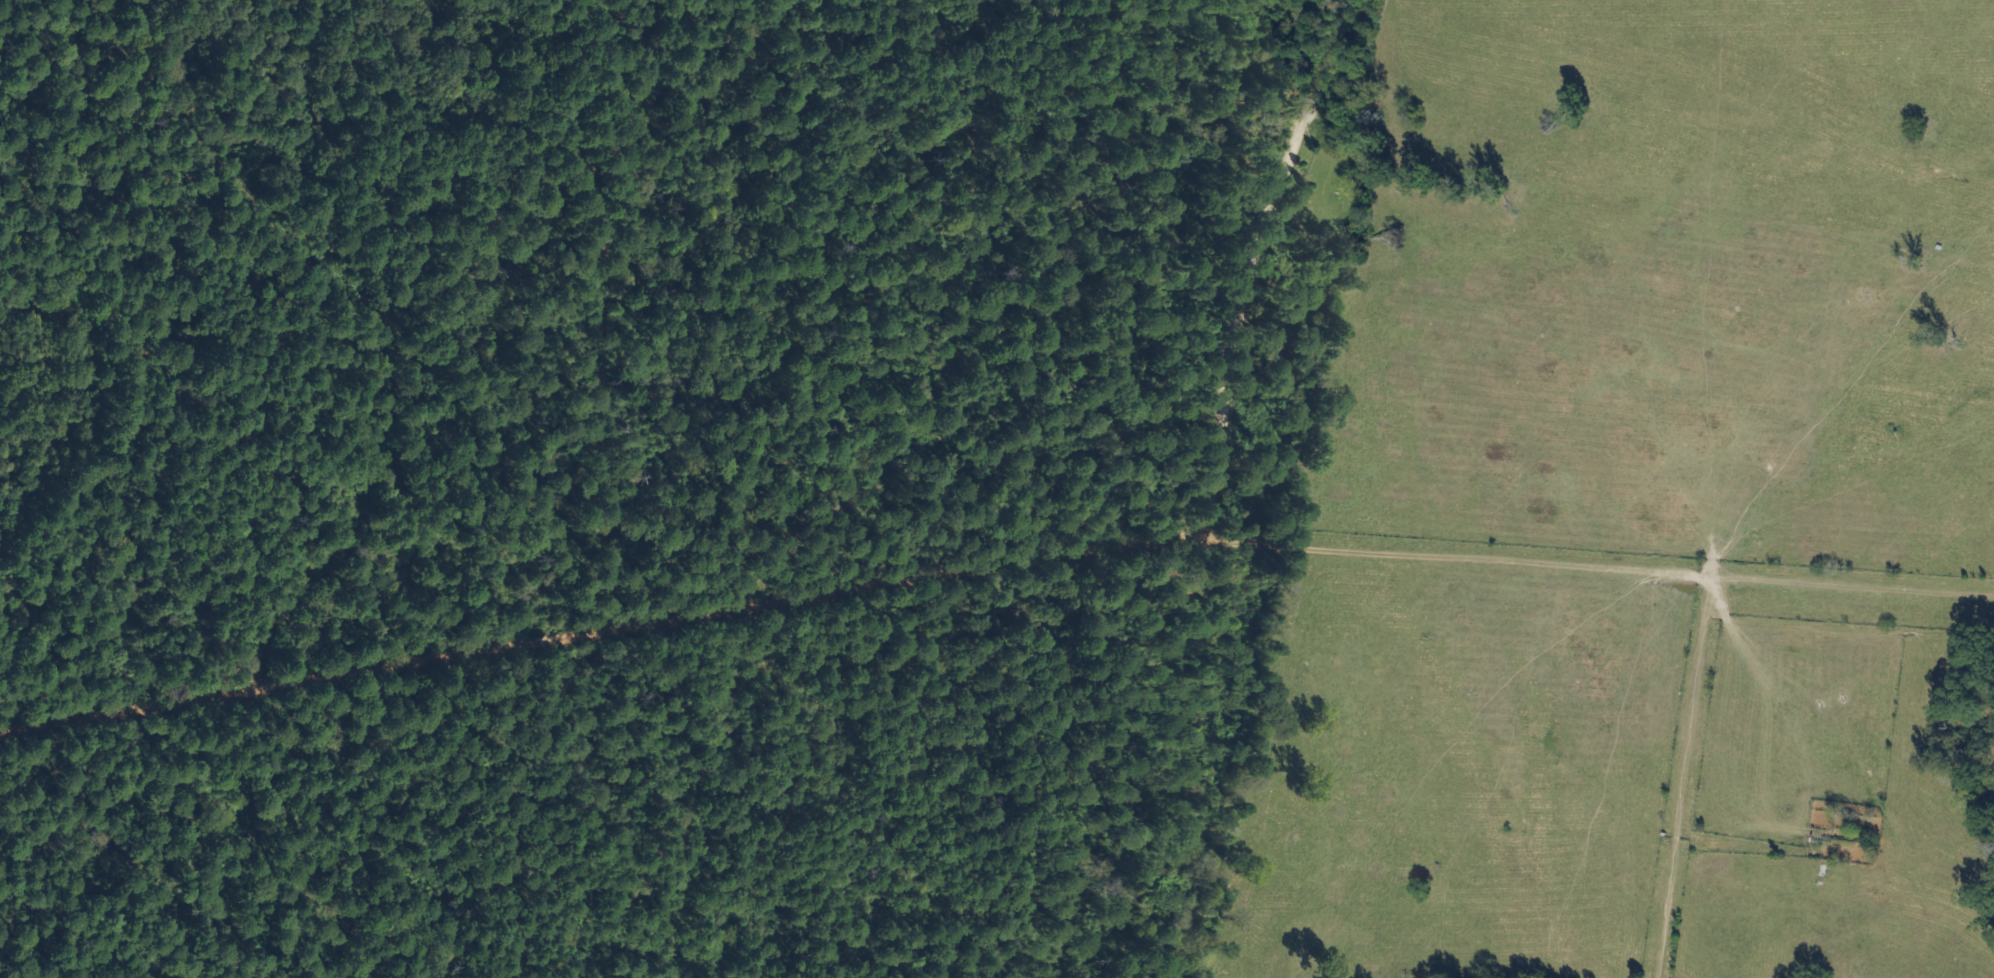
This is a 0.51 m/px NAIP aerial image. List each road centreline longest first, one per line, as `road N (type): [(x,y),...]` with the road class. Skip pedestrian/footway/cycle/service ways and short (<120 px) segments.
road 1 (residential): [(1993,535),(1929,529),(825,574),(338,618),(0,680)]
road 2 (residential): [(1223,559),(1288,189),(1353,0)]

